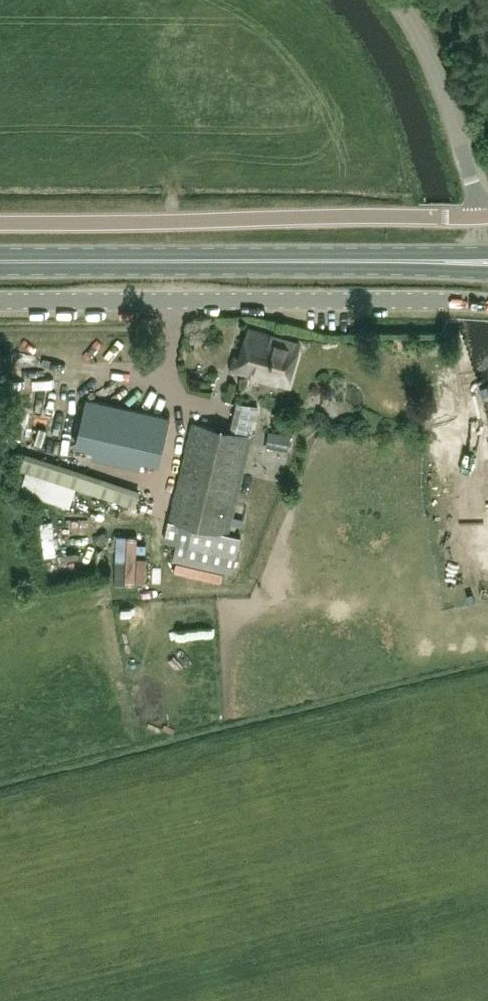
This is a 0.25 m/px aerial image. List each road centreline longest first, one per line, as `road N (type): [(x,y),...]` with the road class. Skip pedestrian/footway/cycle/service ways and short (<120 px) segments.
road 1 (unclassified): [(487,302),(0,301)]
road 2 (primary): [(0,261),(485,259)]
road 3 (unclassified): [(0,222),(483,216)]
road 4 (unclassified): [(483,216),(433,64),(395,0)]

